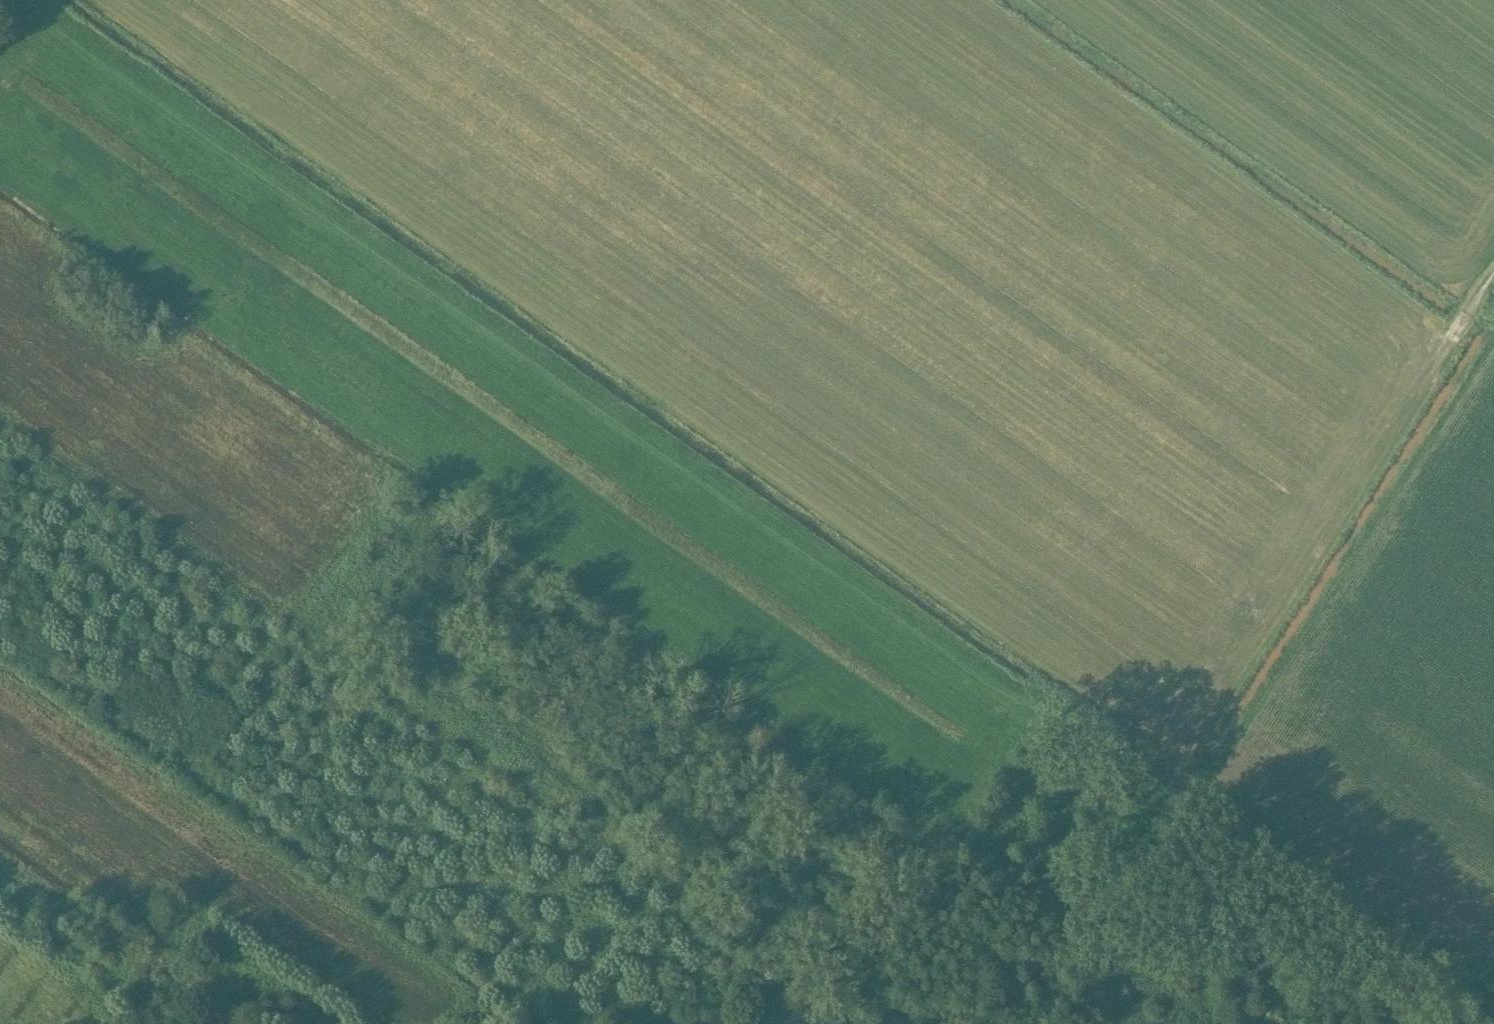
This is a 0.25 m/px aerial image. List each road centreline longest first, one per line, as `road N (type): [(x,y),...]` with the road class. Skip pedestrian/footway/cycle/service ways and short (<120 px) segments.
road 1 (track): [(1276,870),(40,0)]
road 2 (track): [(1493,997),(1291,850)]

